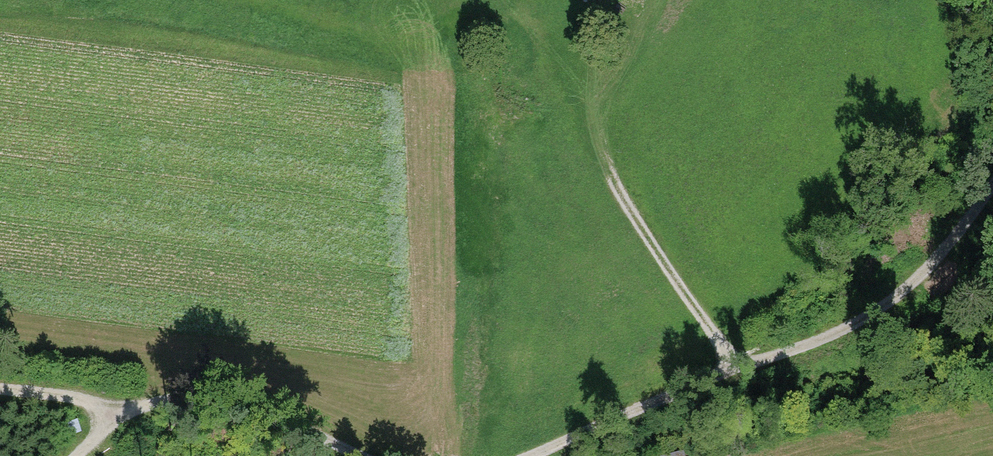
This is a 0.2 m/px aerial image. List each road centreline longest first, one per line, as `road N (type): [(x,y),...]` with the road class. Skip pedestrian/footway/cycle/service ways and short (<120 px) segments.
road 1 (track): [(992,185),(879,312),(532,455)]
road 2 (track): [(739,372),(597,154),(586,76),(593,13)]
road 3 (track): [(354,455),(207,399),(129,405)]
road 4 (track): [(129,405),(0,392)]

